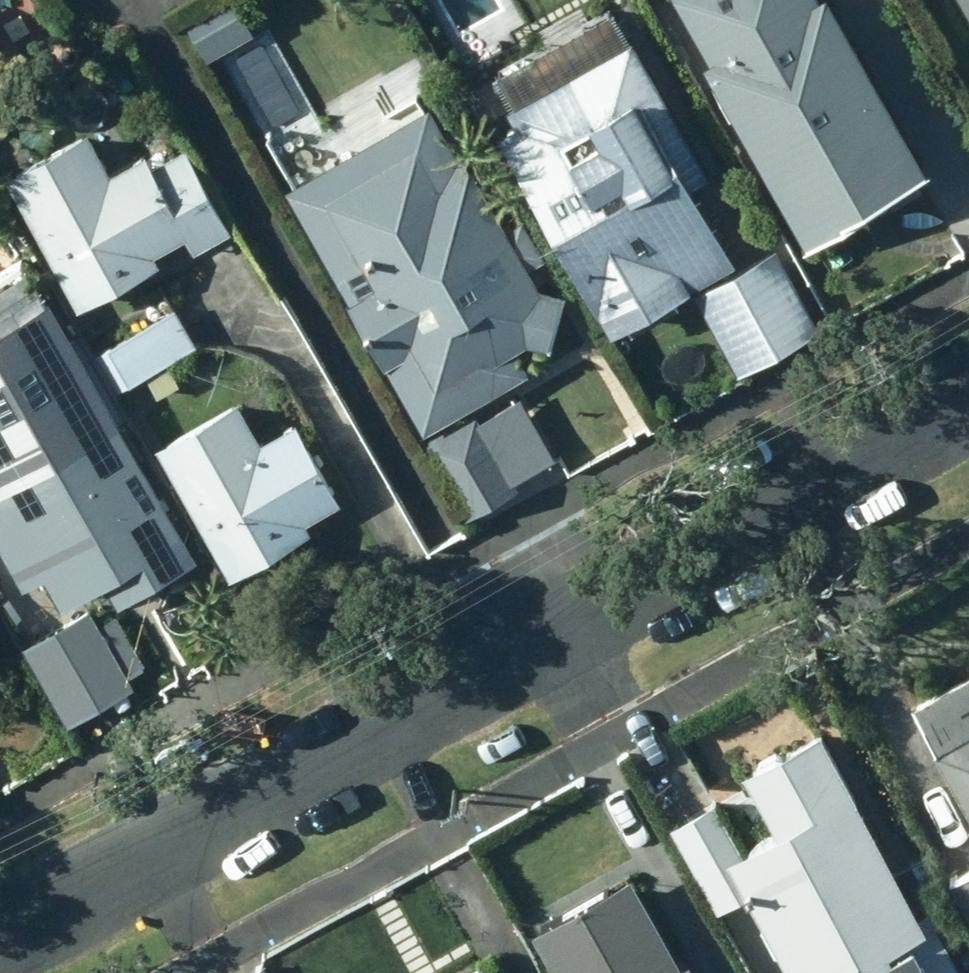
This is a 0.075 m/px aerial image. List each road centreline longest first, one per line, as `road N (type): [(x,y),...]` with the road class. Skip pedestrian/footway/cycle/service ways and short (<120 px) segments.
road 1 (residential): [(0,939),(968,398)]

